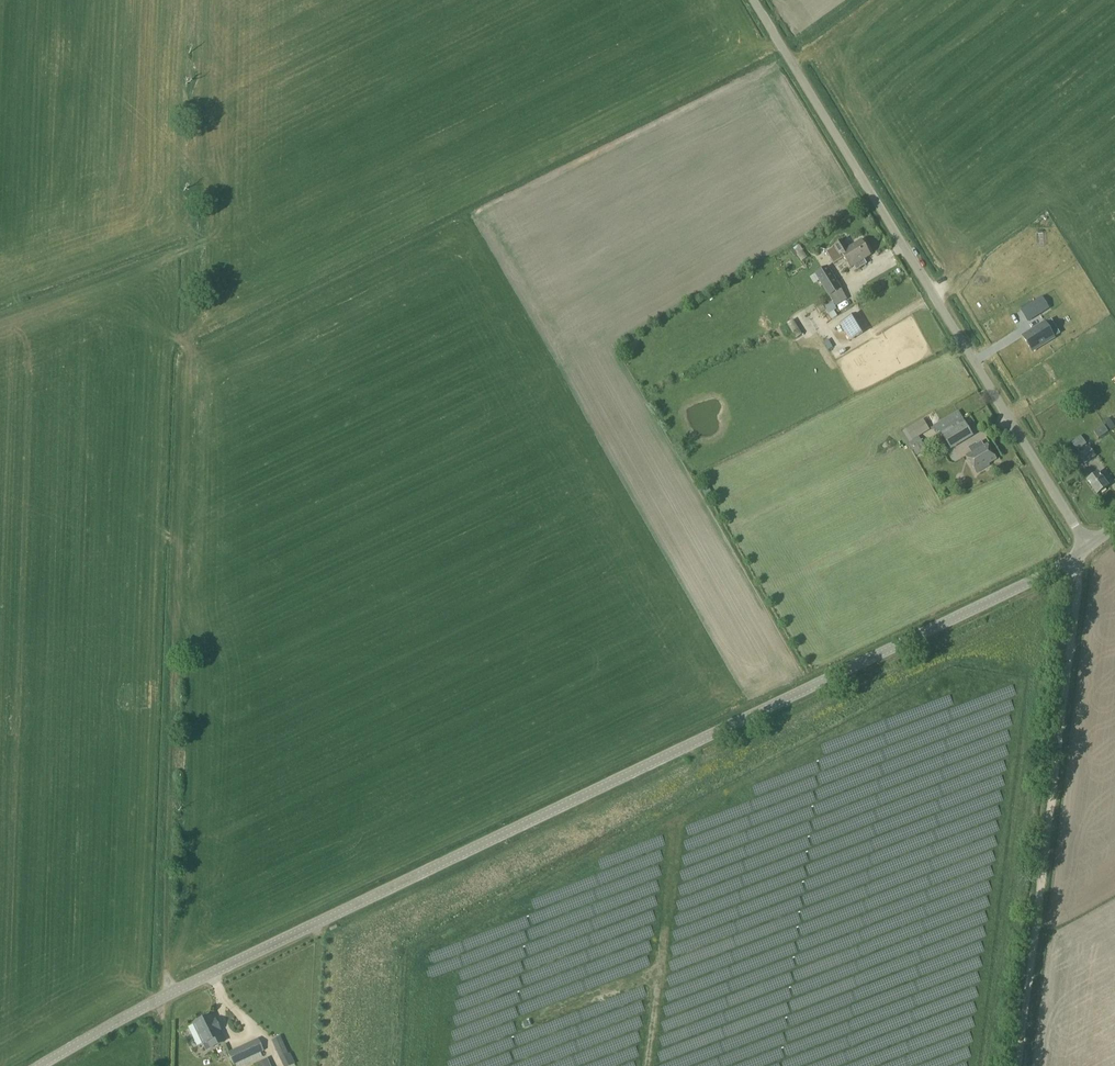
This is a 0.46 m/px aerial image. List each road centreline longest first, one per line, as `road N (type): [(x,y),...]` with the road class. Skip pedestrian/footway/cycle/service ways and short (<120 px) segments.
road 1 (tertiary): [(40,1065),(161,998),(1088,548)]
road 2 (track): [(192,251),(164,997)]
road 3 (unclassified): [(1088,548),(753,0)]
road 4 (track): [(1016,1065),(1076,557)]
road 5 (track): [(192,251),(0,327)]

